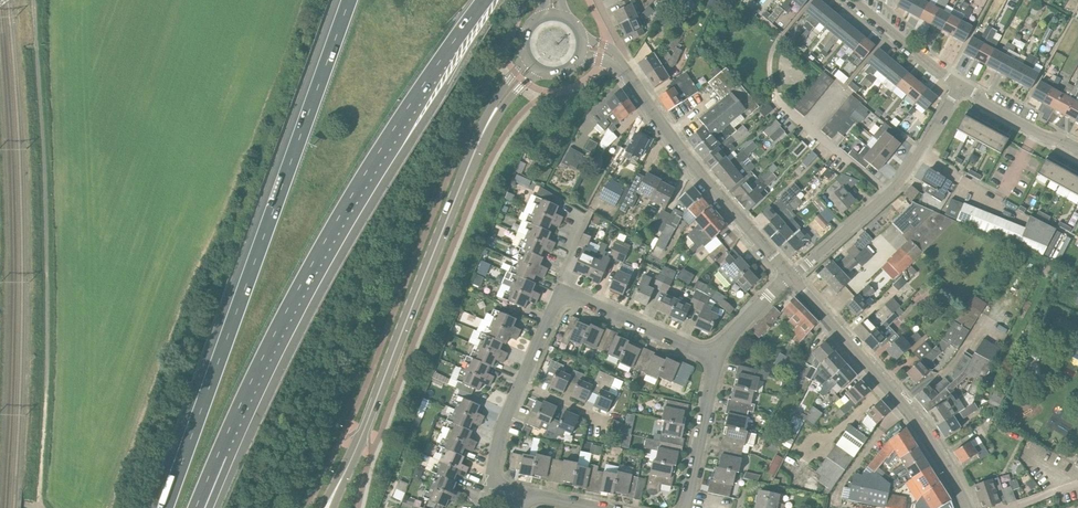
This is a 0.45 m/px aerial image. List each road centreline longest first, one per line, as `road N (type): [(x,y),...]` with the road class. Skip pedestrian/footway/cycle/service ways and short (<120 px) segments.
road 1 (motorway): [(196,507),(310,267),(484,0)]
road 2 (motorway): [(349,0),(165,507)]
road 3 (track): [(39,507),(47,238),(35,36)]
road 4 (secondary): [(332,497),(492,117)]
road 5 (tertiary): [(968,507),(919,423),(791,276)]
road 6 (tertiary): [(791,276),(618,64)]
road 7 (residential): [(791,276),(901,180),(958,87)]
road 8 (residential): [(567,298),(716,354)]
road 9 (residential): [(687,507),(716,354)]
road 10 (residential): [(958,87),(853,0)]
road 11 (residential): [(1077,152),(958,87)]
road 12 (residential): [(525,493),(499,483),(493,468),(521,384)]

